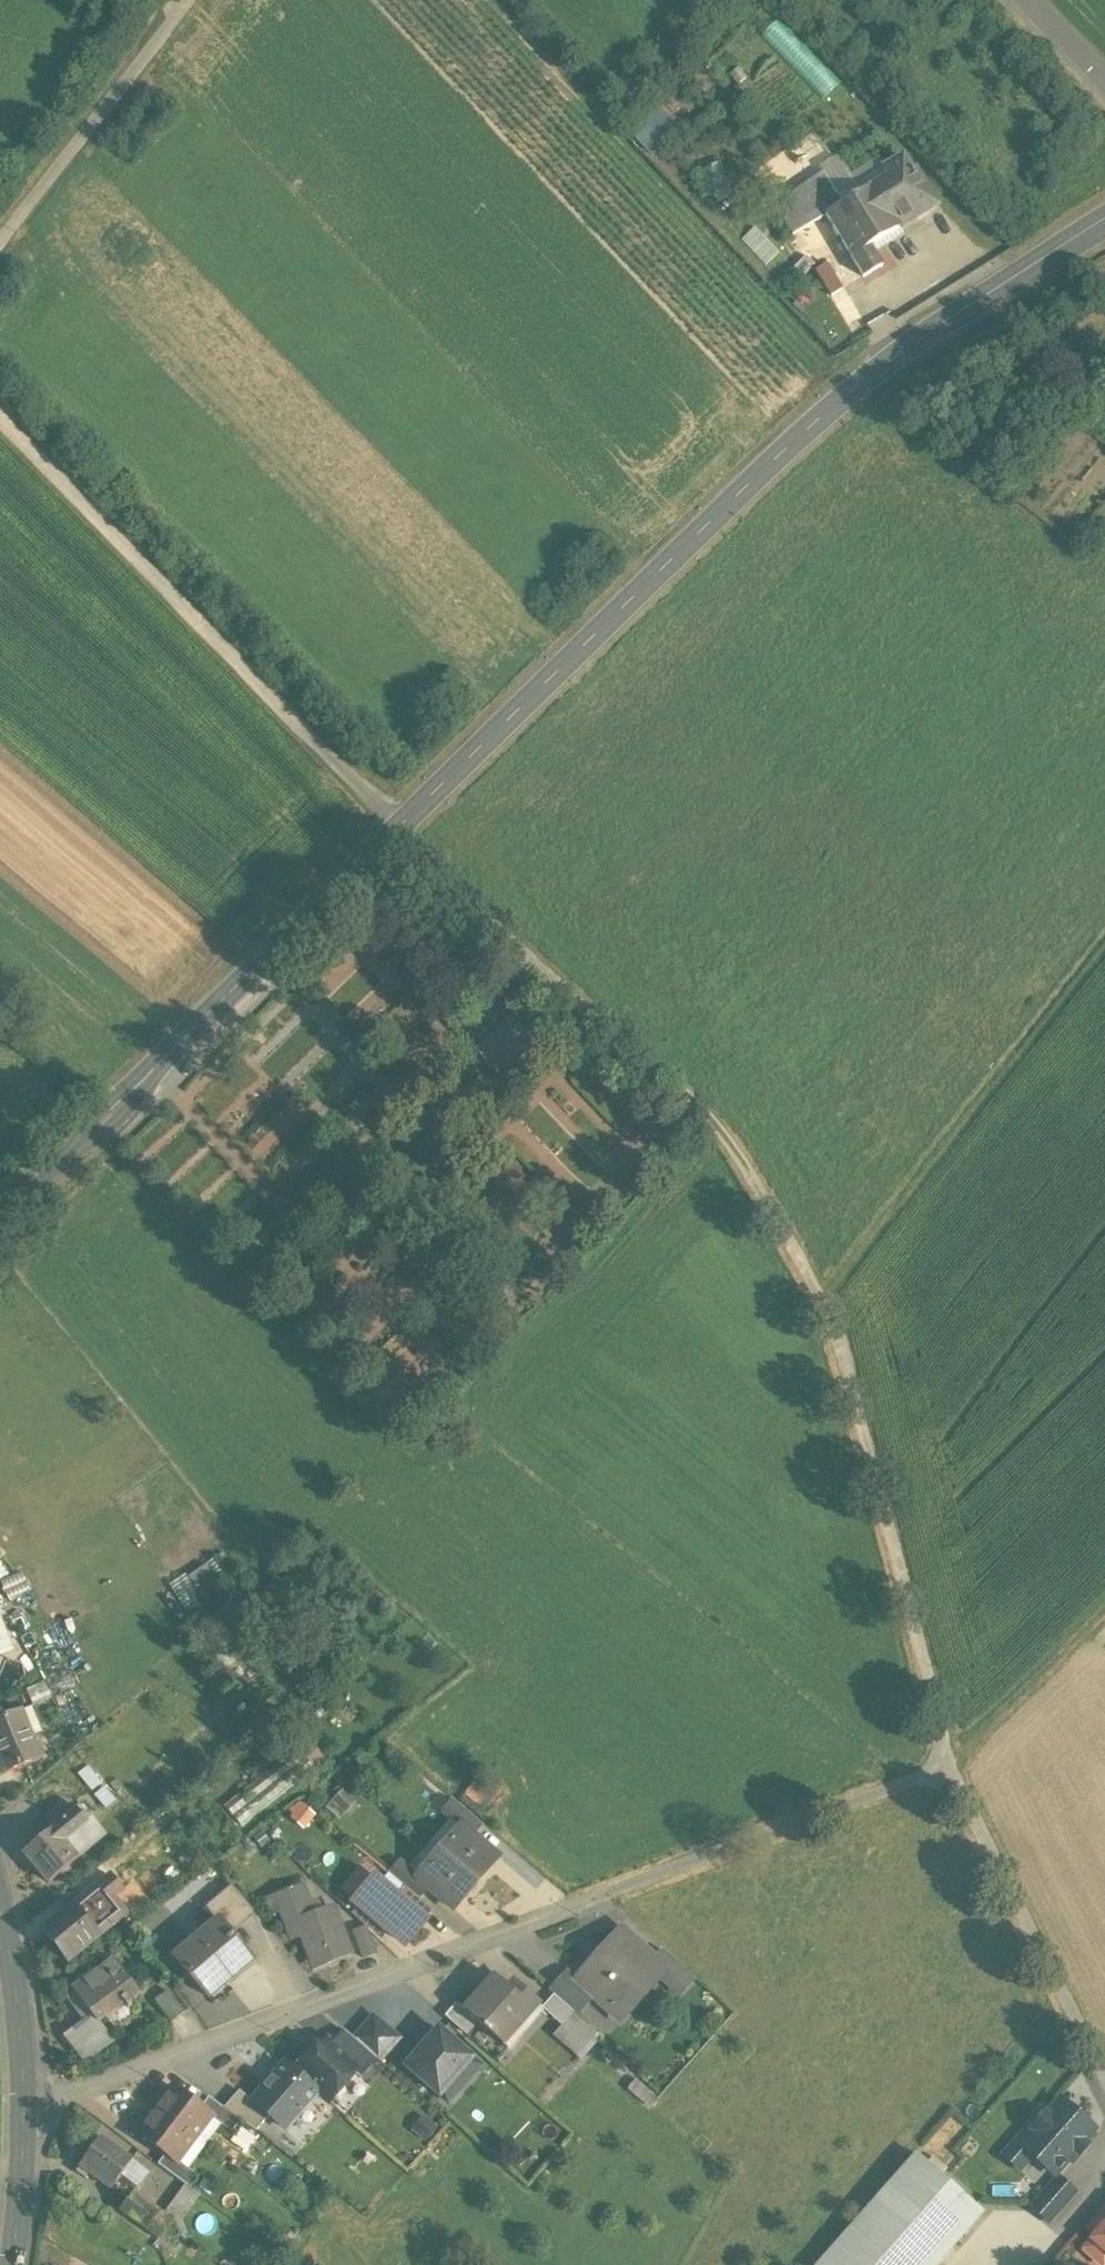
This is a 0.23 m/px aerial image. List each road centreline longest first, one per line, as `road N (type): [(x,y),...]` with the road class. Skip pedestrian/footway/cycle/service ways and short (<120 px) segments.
road 1 (secondary): [(0,1224),(783,458),(922,346),(1104,229)]
road 2 (residential): [(22,2107),(61,2100),(610,1898)]
road 3 (track): [(816,1306),(1104,946)]
road 4 (residential): [(0,246),(194,0)]
road 5 (track): [(945,1769),(1104,1618)]
road 6 (secondary): [(22,2107),(17,2009),(0,1914)]
road 7 (secondary): [(12,2264),(22,2107)]
road 8 (residential): [(1104,91),(1017,0)]

